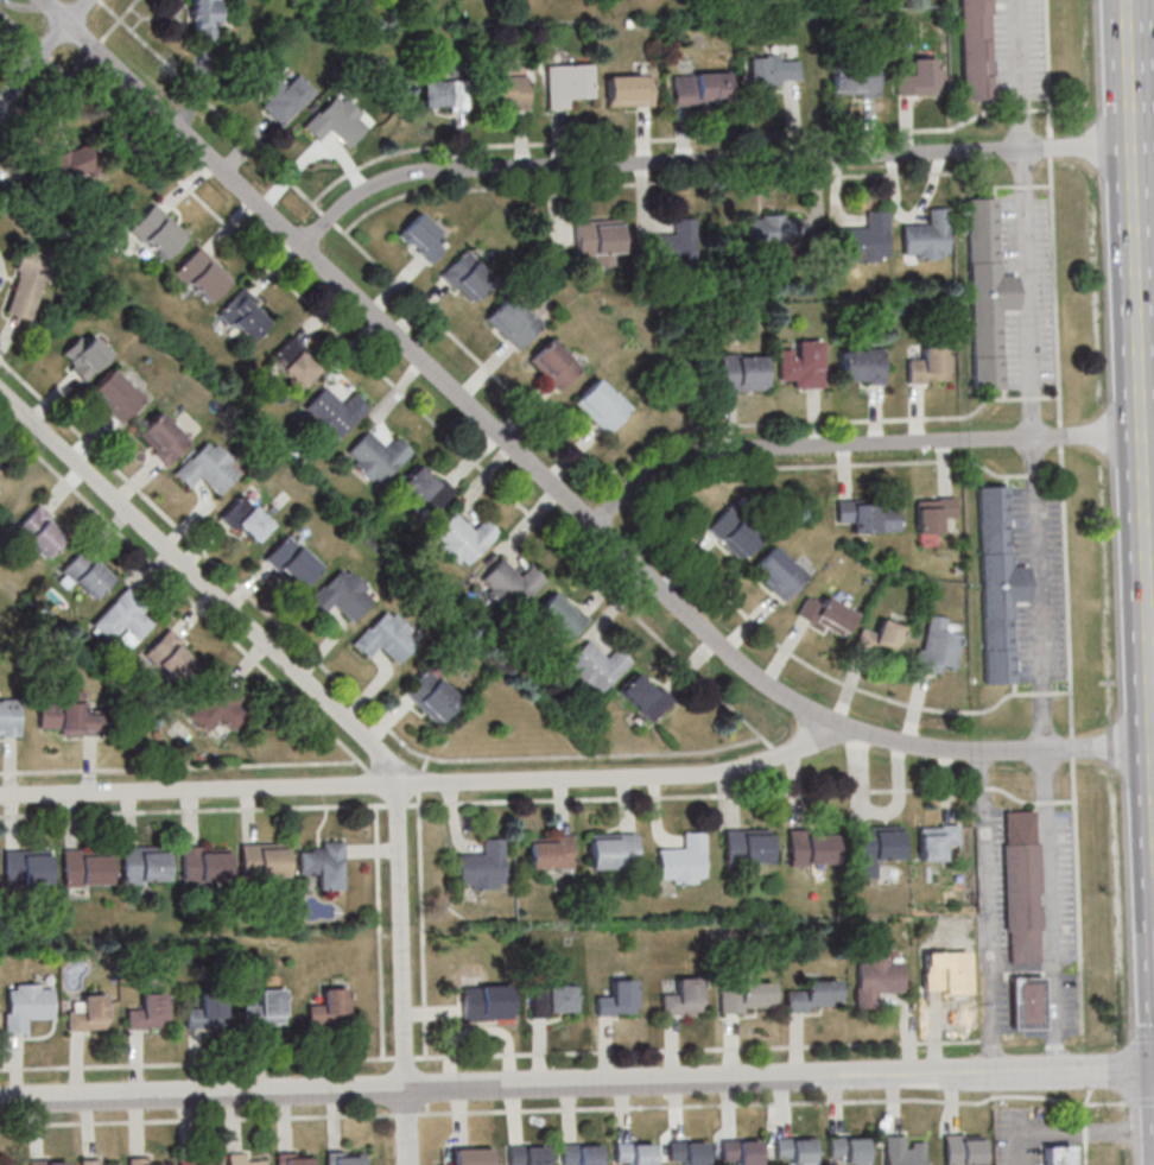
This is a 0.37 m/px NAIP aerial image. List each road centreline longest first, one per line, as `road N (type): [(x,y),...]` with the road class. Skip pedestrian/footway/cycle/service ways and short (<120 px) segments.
road 1 (residential): [(1153,748),(927,748),(842,727),(725,656),(43,0)]
road 2 (residential): [(1131,146),(436,172),(361,196),(302,247)]
road 3 (residential): [(842,727),(763,761),(710,773),(0,797)]
road 4 (secondary): [(1127,0),(1153,800)]
road 5 (residential): [(1153,1066),(406,1088)]
road 6 (residential): [(1153,435),(704,454),(667,463),(595,527)]
road 7 (residential): [(399,781),(0,389)]
road 8 (residential): [(406,1088),(0,1099)]
road 9 (residential): [(406,1088),(399,781)]
road 10 (residential): [(0,118),(87,0)]

